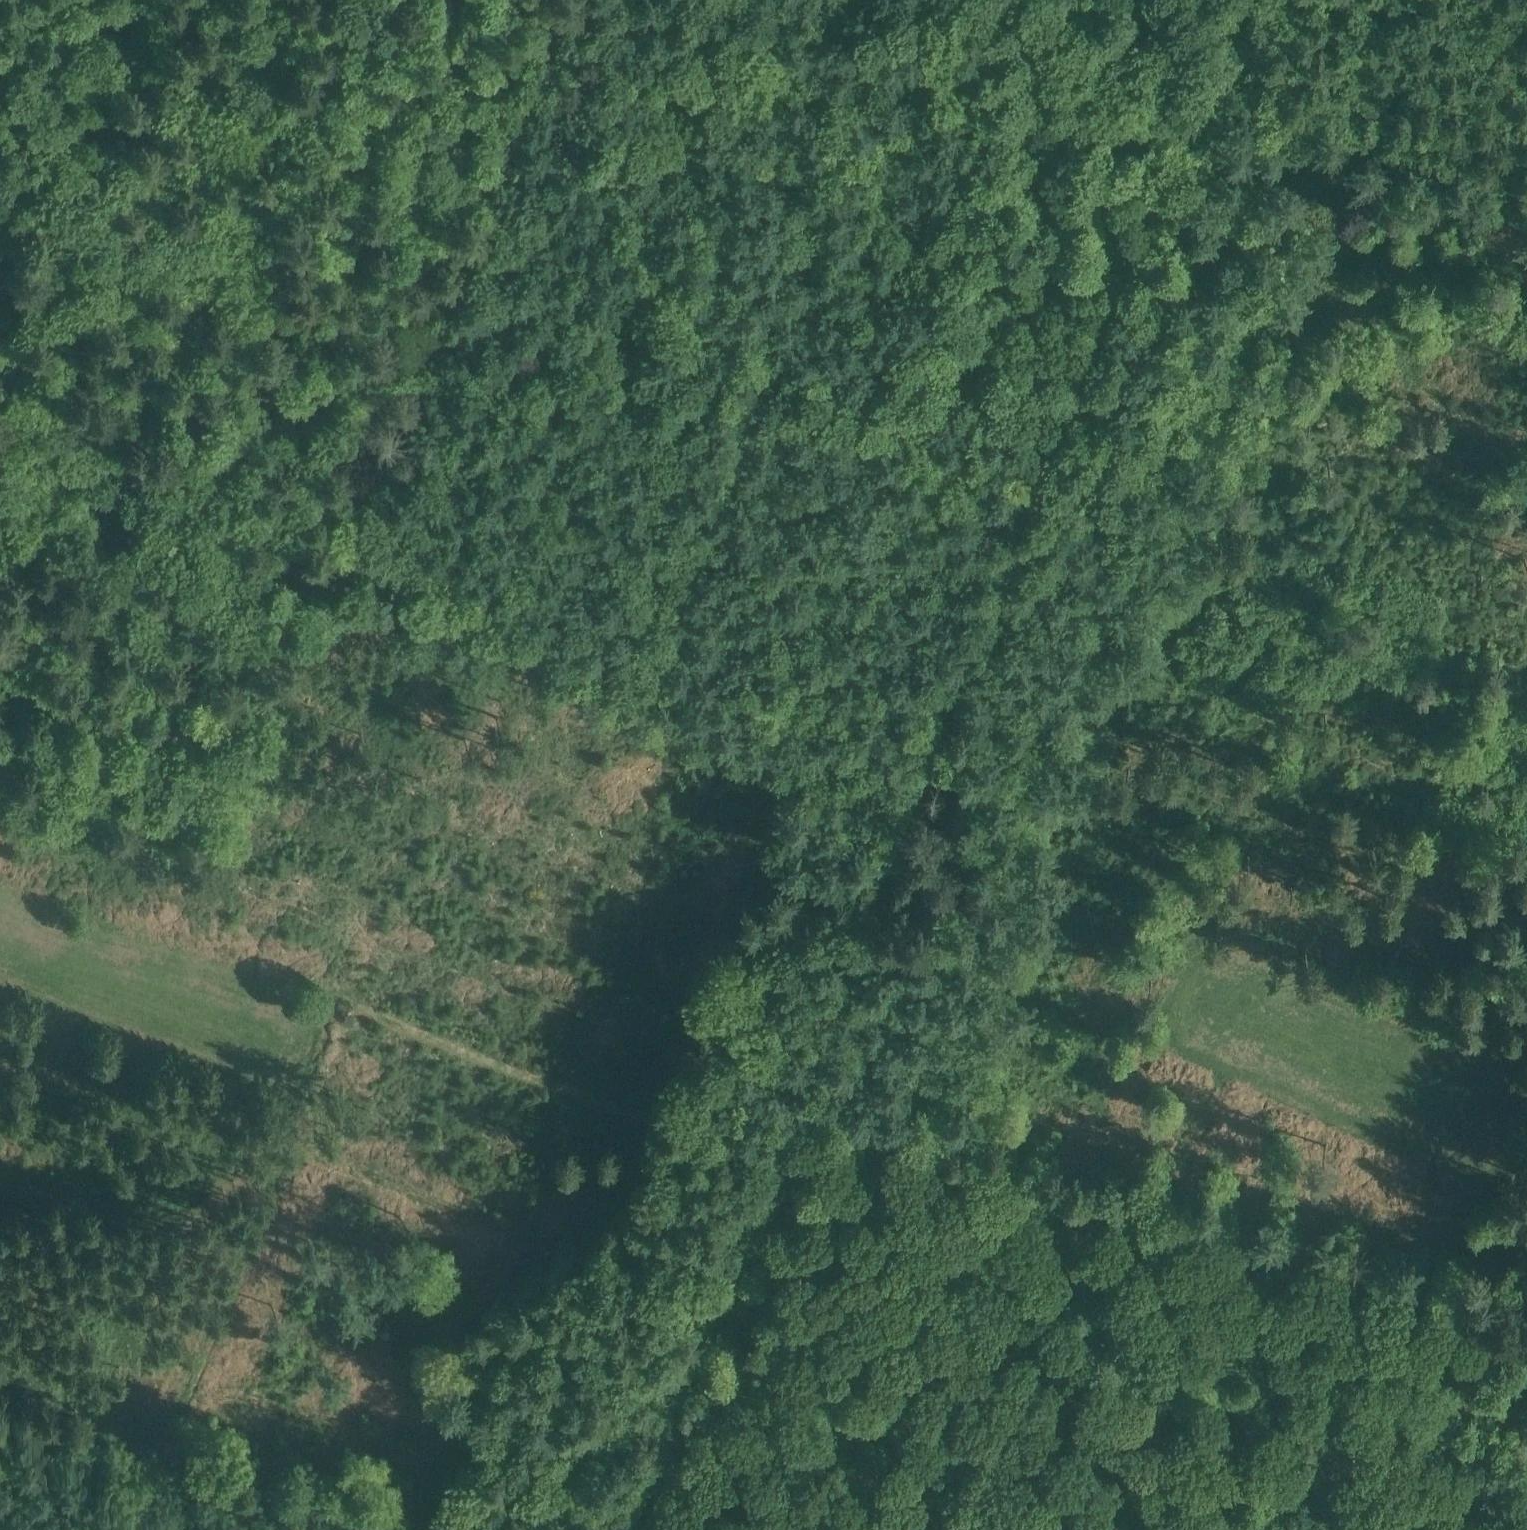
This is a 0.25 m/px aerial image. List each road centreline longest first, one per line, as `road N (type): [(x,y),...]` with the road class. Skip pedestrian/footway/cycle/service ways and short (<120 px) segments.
road 1 (track): [(611,1529),(1218,0)]
road 2 (track): [(777,1113),(497,983),(413,1026),(310,1050),(0,919)]

